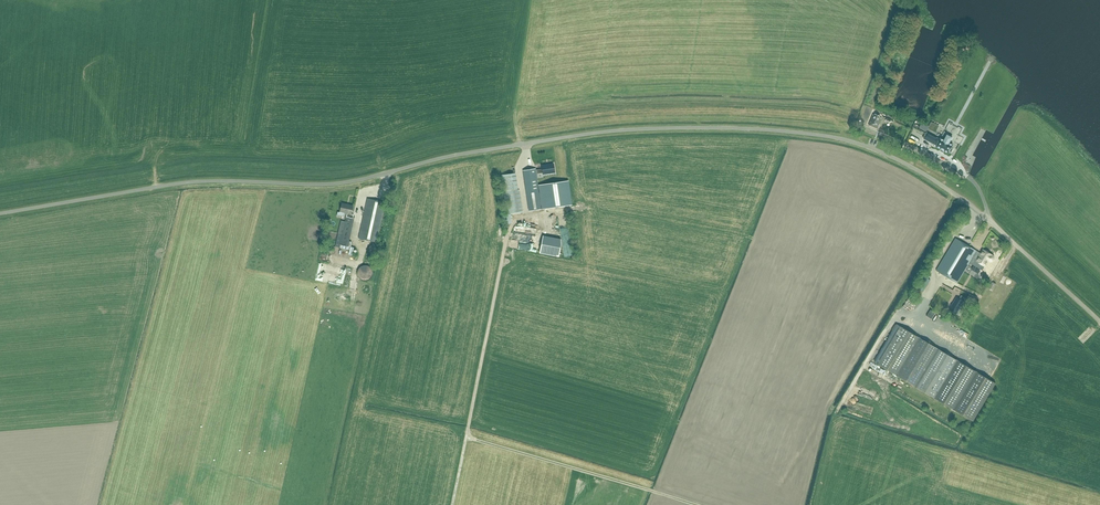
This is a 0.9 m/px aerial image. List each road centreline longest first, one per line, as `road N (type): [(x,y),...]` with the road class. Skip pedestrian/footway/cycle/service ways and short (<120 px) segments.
road 1 (unclassified): [(1099,323),(1000,228),(928,175),(844,140),(797,133),(615,131),(331,185),(181,184),(0,215)]

